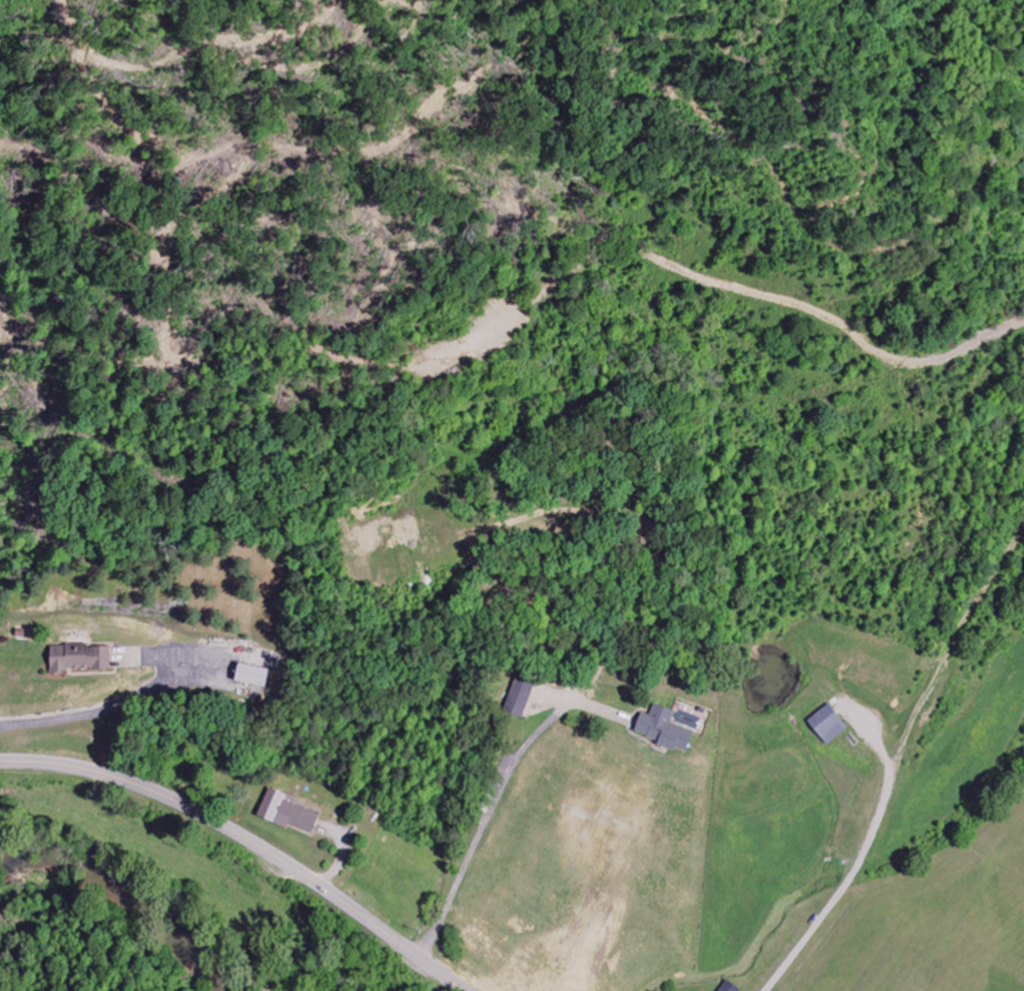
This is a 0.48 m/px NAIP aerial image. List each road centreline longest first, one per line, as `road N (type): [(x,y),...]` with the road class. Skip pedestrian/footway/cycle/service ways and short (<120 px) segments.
road 1 (secondary): [(465,990),(300,872),(197,812),(68,772),(0,766)]

